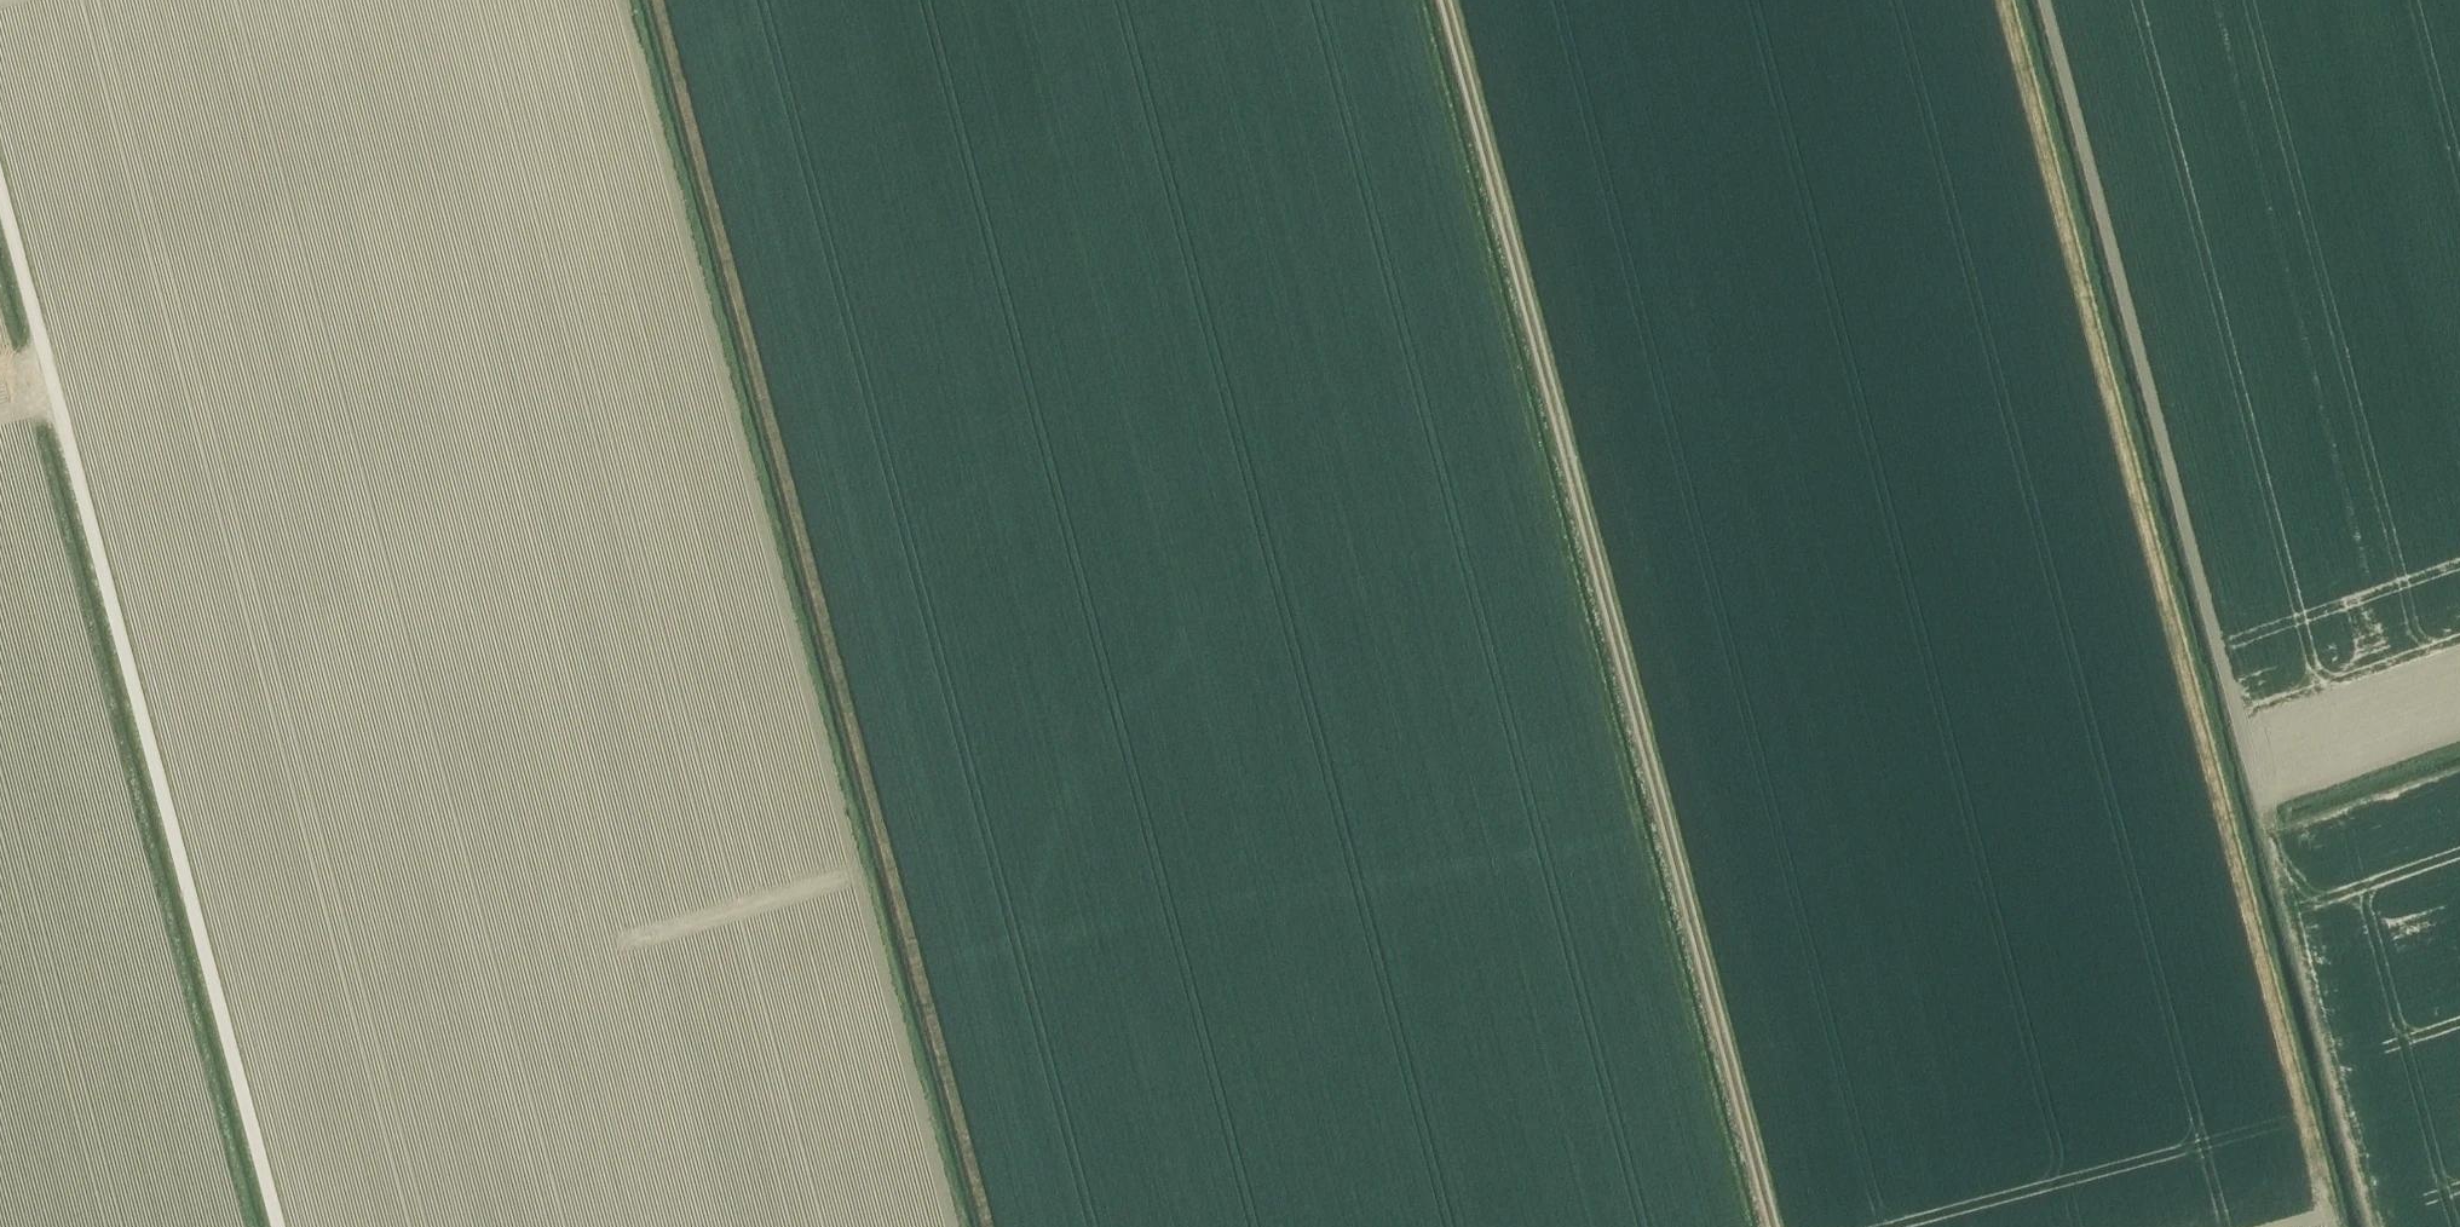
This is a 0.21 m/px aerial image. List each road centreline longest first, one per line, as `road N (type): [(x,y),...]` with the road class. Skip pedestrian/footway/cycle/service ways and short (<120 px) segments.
road 1 (track): [(1771,1226),(1446,0)]
road 2 (track): [(276,1226),(0,198)]

